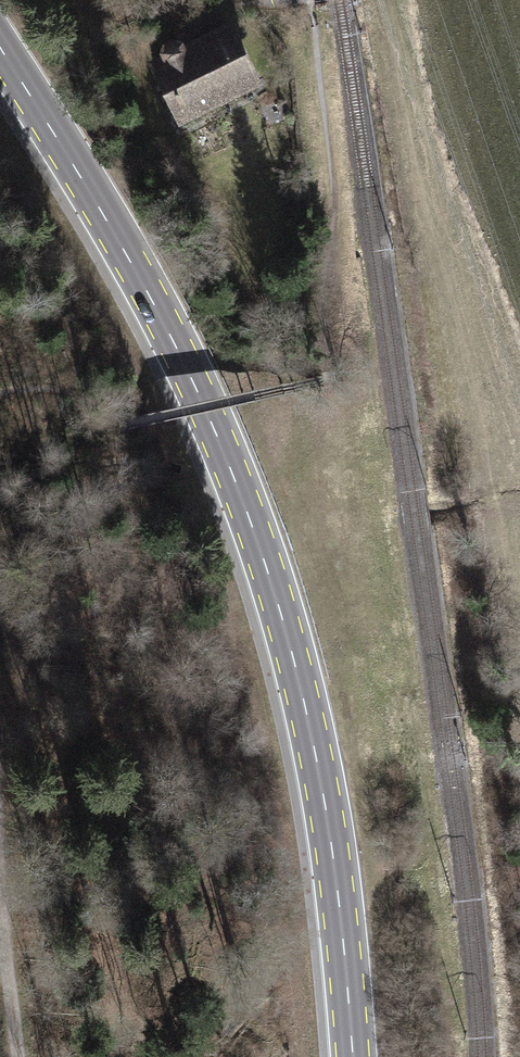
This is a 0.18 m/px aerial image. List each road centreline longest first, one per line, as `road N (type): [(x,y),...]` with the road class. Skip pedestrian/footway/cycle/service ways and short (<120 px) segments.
road 1 (primary): [(353,1056),(319,767),(251,522),(174,342),(0,50)]
road 2 (track): [(37,1056),(0,900)]

